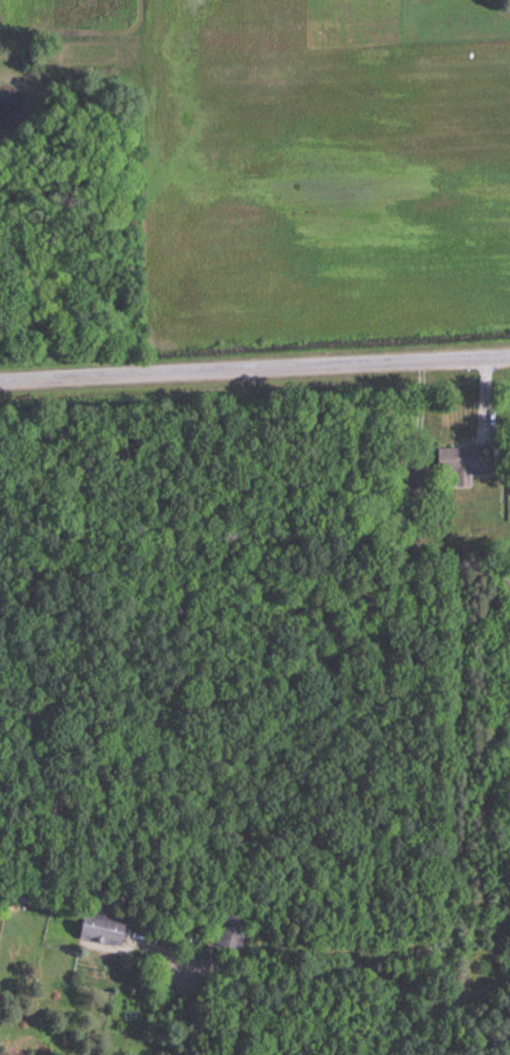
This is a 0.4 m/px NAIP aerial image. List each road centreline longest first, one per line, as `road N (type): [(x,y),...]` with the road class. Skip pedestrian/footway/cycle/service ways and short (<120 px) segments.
road 1 (residential): [(0,383),(509,357)]

